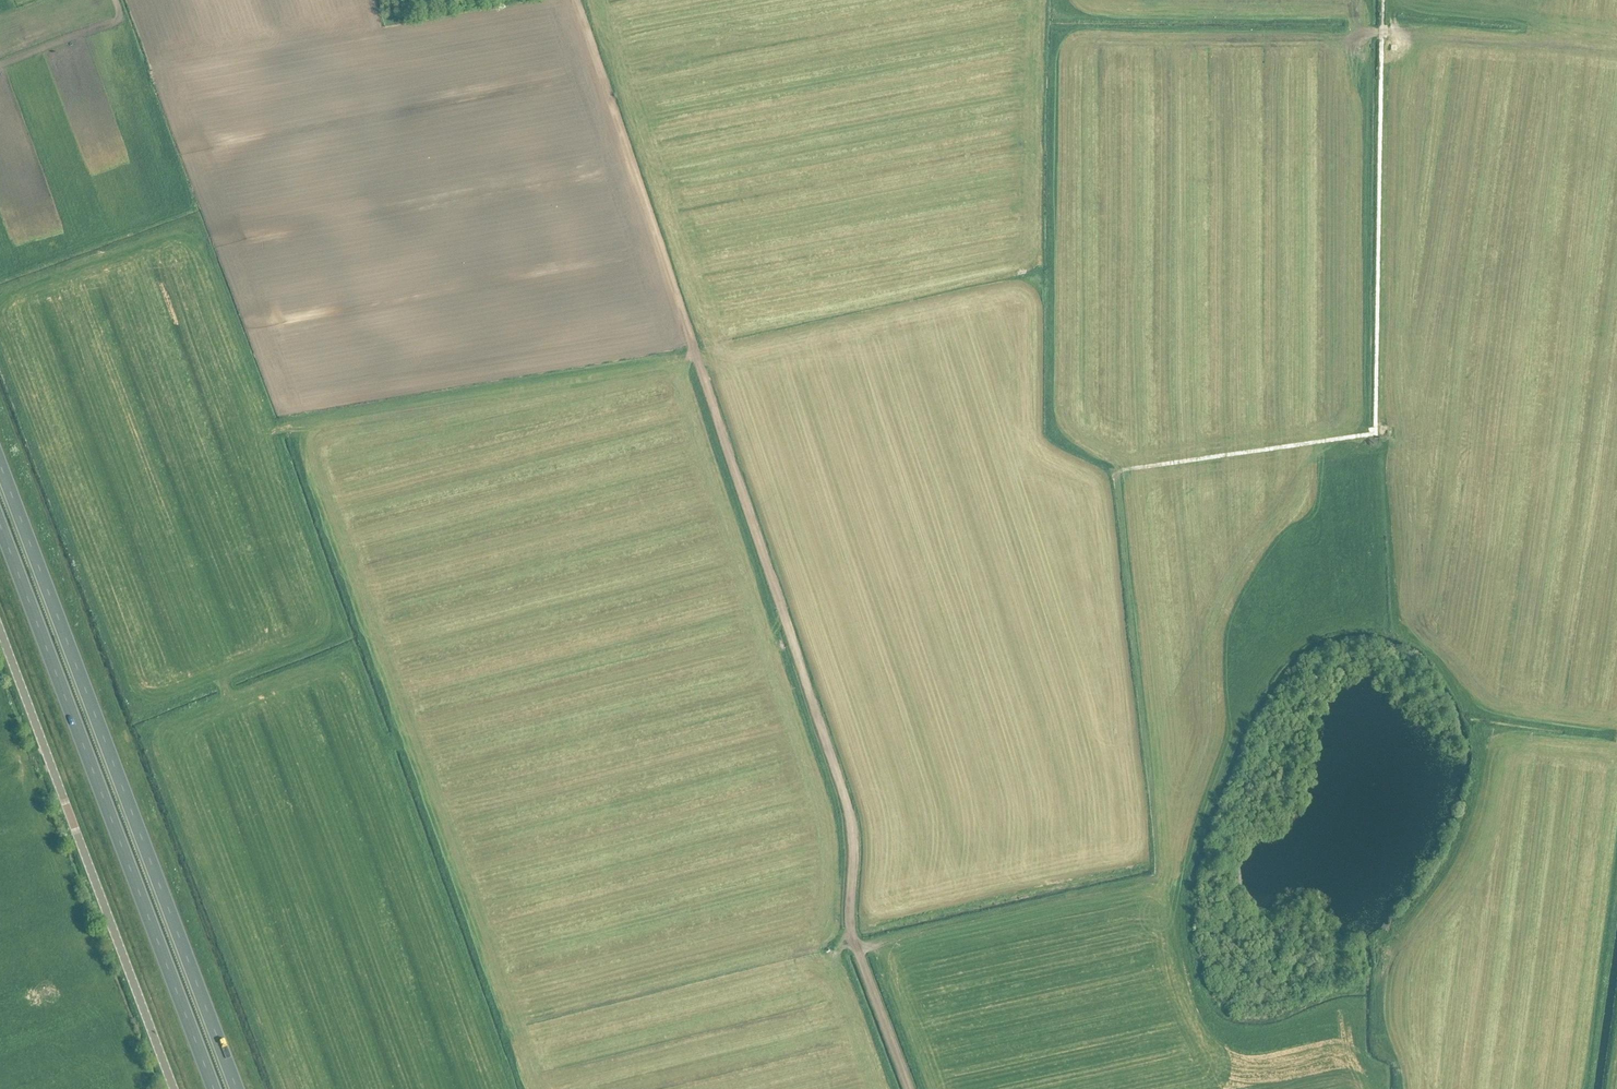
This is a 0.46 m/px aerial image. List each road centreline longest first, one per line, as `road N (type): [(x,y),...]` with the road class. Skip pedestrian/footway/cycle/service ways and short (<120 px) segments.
road 1 (trunk): [(236,1088),(0,465)]
road 2 (trunk): [(0,525),(214,1088)]
road 3 (unclassified): [(174,1088),(0,629)]

